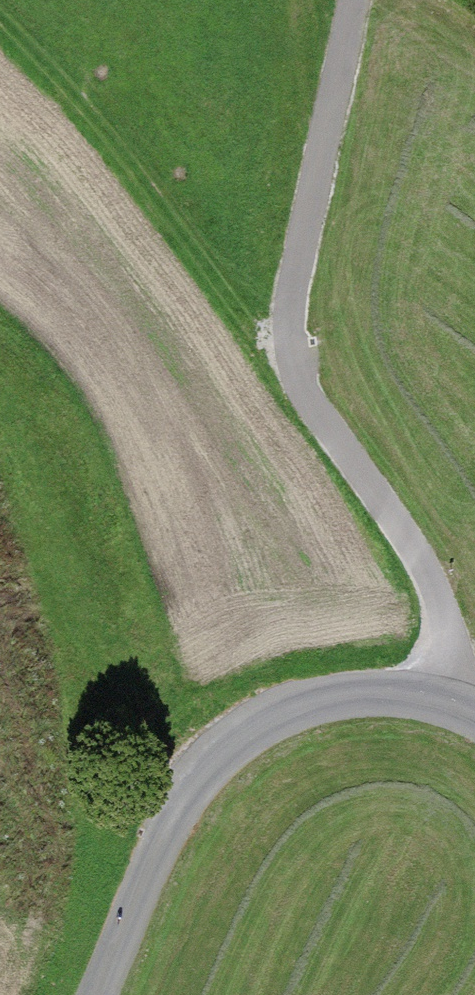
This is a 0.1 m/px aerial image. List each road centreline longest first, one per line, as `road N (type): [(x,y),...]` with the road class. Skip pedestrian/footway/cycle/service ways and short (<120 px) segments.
road 1 (track): [(440,695),(444,609),(292,379),(281,335),(355,0)]
road 2 (residential): [(474,714),(440,695),(382,693),(305,705),(246,732),(172,824),(95,994)]
road 3 (track): [(281,335),(9,0)]

